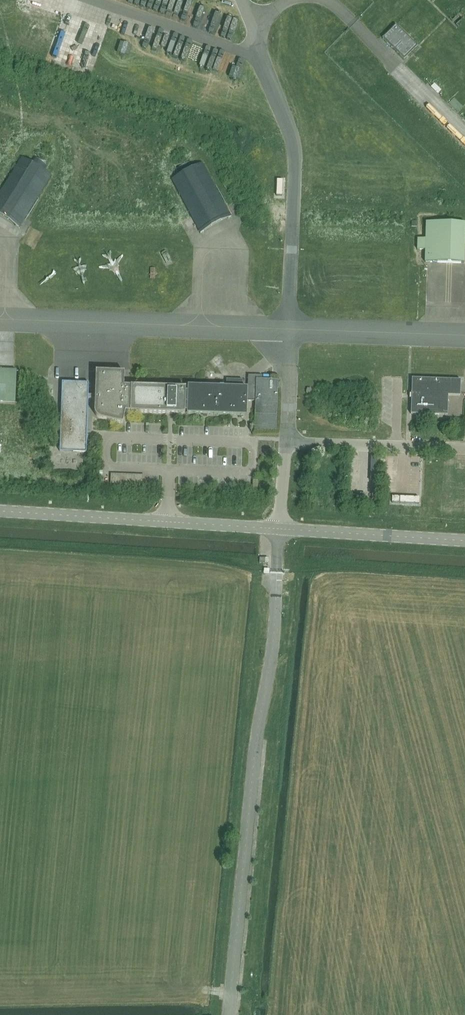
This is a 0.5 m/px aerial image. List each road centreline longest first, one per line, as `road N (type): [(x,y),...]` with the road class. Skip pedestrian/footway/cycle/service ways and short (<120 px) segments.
road 1 (unclassified): [(229,1014),(279,529)]
road 2 (unclassified): [(0,511),(279,529)]
road 3 (unclassified): [(279,529),(464,540)]

